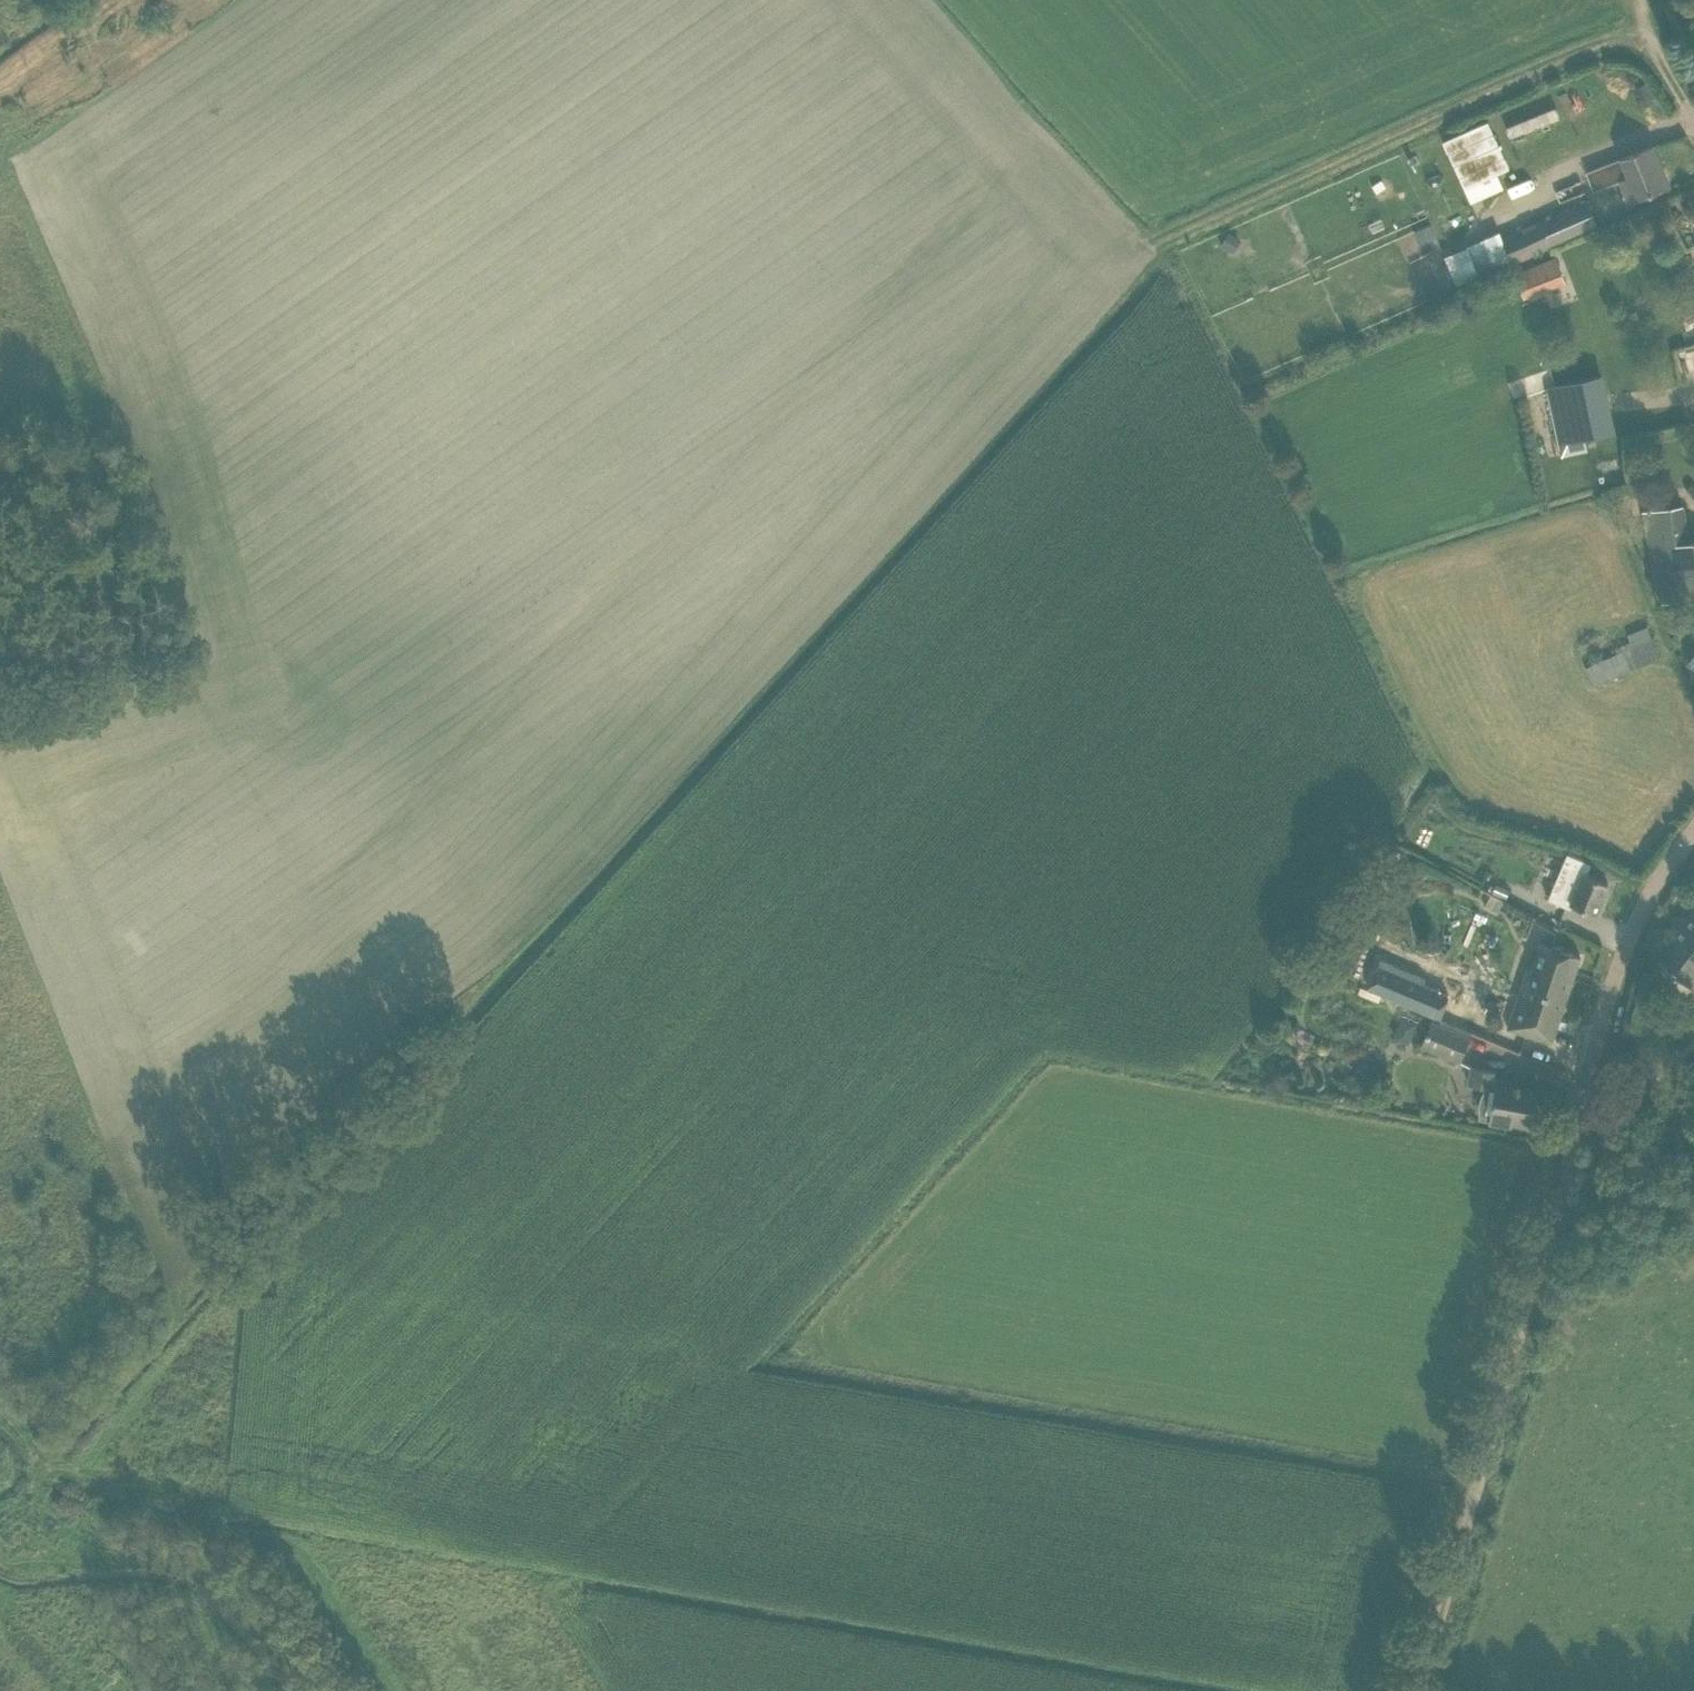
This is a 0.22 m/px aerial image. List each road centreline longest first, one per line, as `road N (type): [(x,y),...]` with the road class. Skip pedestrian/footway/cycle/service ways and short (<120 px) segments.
road 1 (track): [(1647,30),(1609,37),(1157,239),(1118,267),(1071,320)]
road 2 (track): [(1421,1690),(1568,1151)]
road 3 (unclassified): [(1568,1151),(1627,928),(1693,832)]

